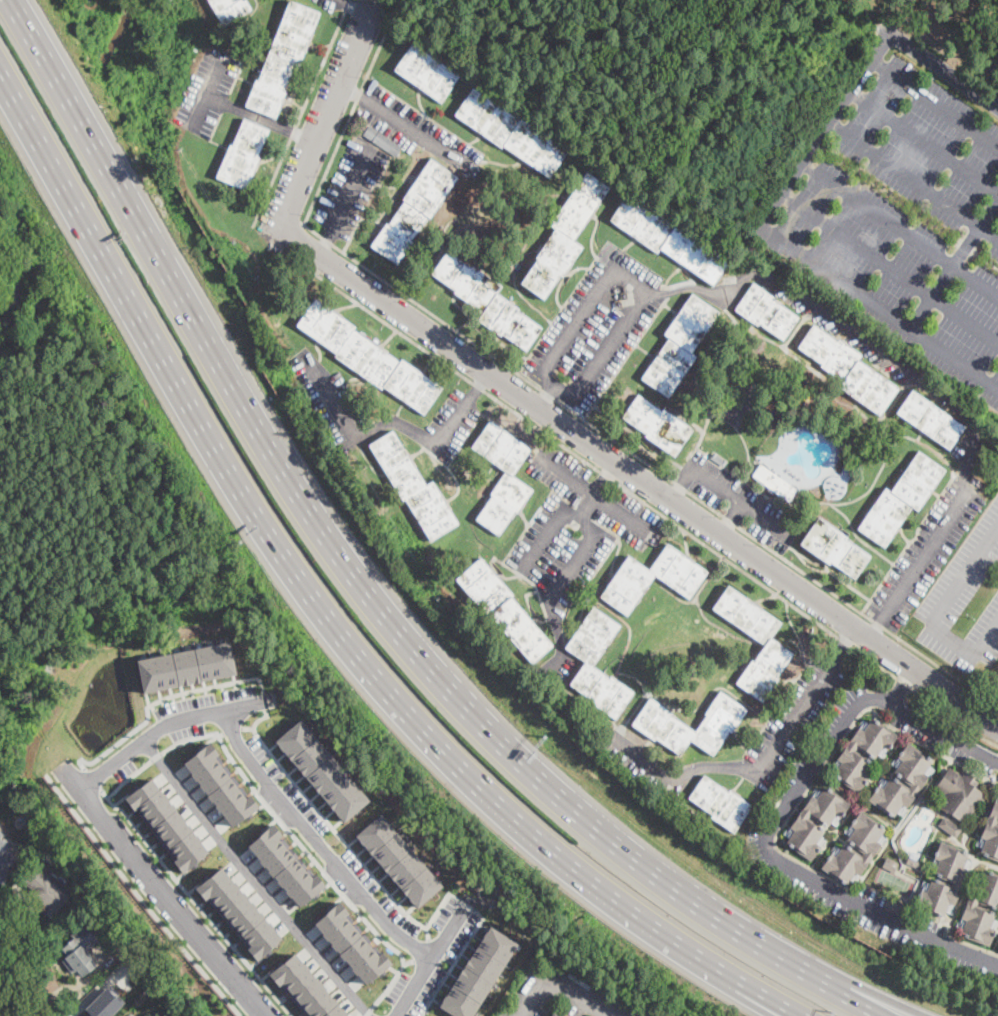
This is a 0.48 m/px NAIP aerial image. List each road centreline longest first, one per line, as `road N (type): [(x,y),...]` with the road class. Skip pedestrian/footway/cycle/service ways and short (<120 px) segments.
road 1 (motorway): [(886,1015),(713,917),(632,858),(499,742),(411,647),(289,483),(11,0)]
road 2 (tertiary): [(281,228),(997,728)]
road 3 (motorway): [(240,492),(358,659),(508,817),(651,929),(795,1015)]
road 4 (motorway): [(0,73),(240,492)]
road 5 (tertiary): [(262,1015),(50,758)]
road 6 (residential): [(432,955),(388,925),(268,785),(231,732),(225,706)]
road 7 (residential): [(281,228),(379,0)]
road 8 (residential): [(261,698),(165,725),(78,792)]
road 9 (motorway): [(923,1015),(801,969)]
road 10 (residential): [(395,1015),(462,910)]

